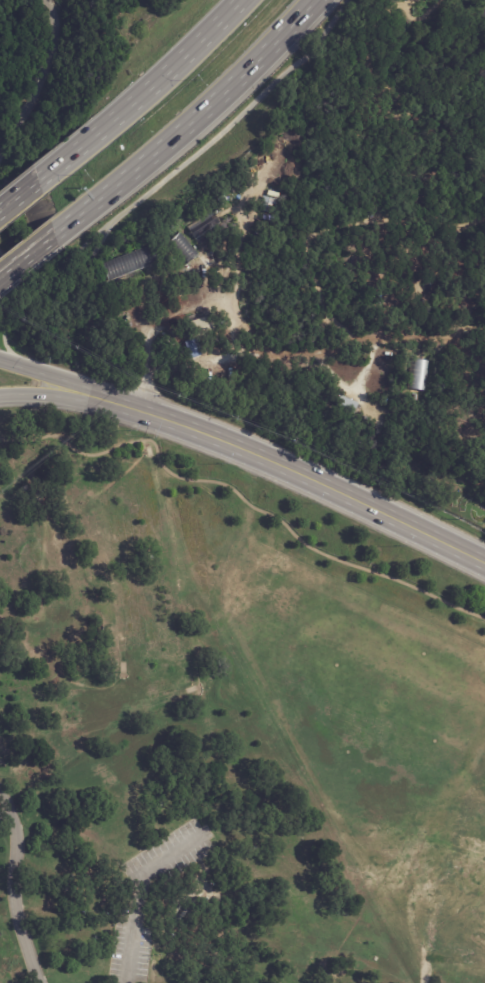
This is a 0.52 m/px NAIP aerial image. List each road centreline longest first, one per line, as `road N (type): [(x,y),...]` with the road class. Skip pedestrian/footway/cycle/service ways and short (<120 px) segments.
road 1 (secondary): [(484,563),(244,447),(134,407)]
road 2 (motorway): [(64,232),(188,126),(316,0)]
road 3 (motorway): [(241,0),(43,181)]
road 4 (secondary): [(134,407),(0,363)]
road 5 (secondary): [(0,397),(134,407)]

